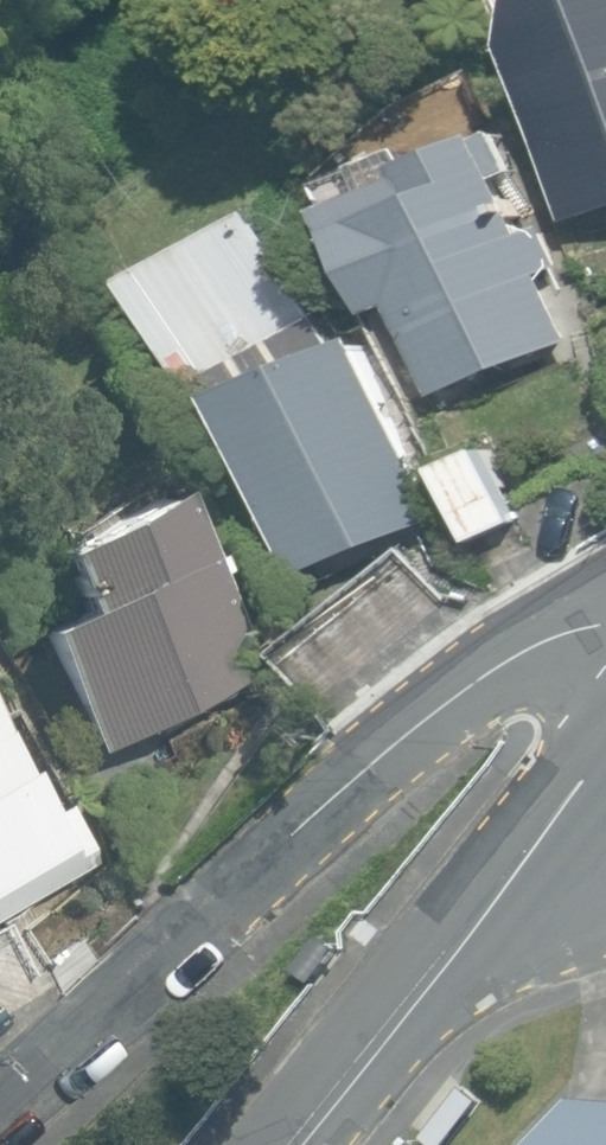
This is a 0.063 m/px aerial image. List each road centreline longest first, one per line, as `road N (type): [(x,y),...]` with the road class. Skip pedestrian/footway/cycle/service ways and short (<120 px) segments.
road 1 (residential): [(0,1106),(498,668),(576,629),(605,630)]
road 2 (tertiary): [(288,1144),(605,742)]

